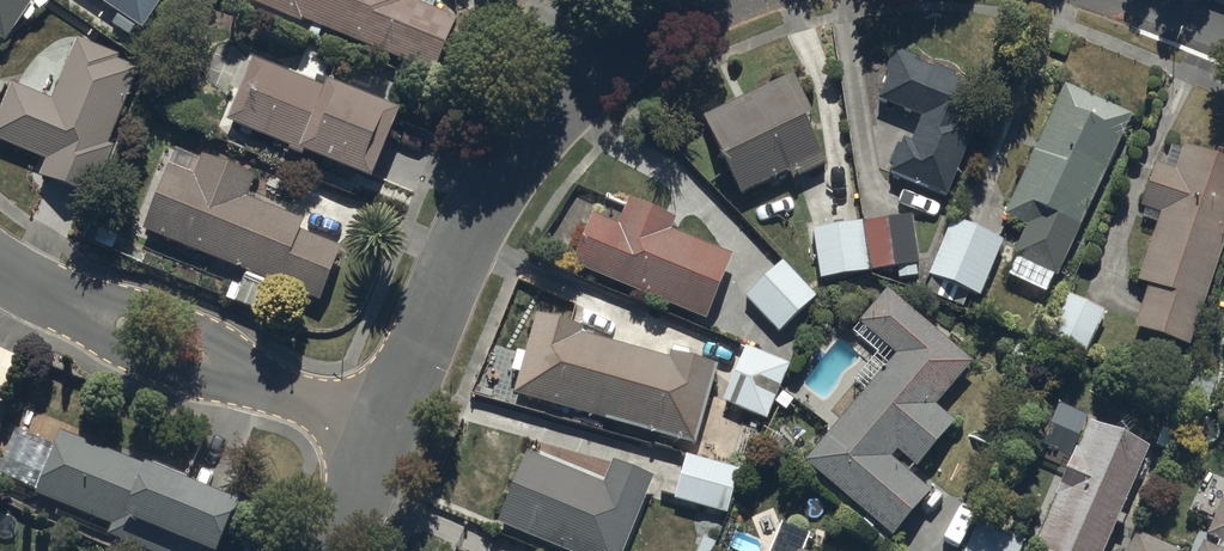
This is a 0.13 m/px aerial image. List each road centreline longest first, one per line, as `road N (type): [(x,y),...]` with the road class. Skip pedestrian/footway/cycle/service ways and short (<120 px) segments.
road 1 (residential): [(382,431),(452,259),(498,177),(576,85),(614,54),(711,0)]
road 2 (residential): [(382,431),(0,265)]
road 3 (residential): [(335,550),(382,431)]

